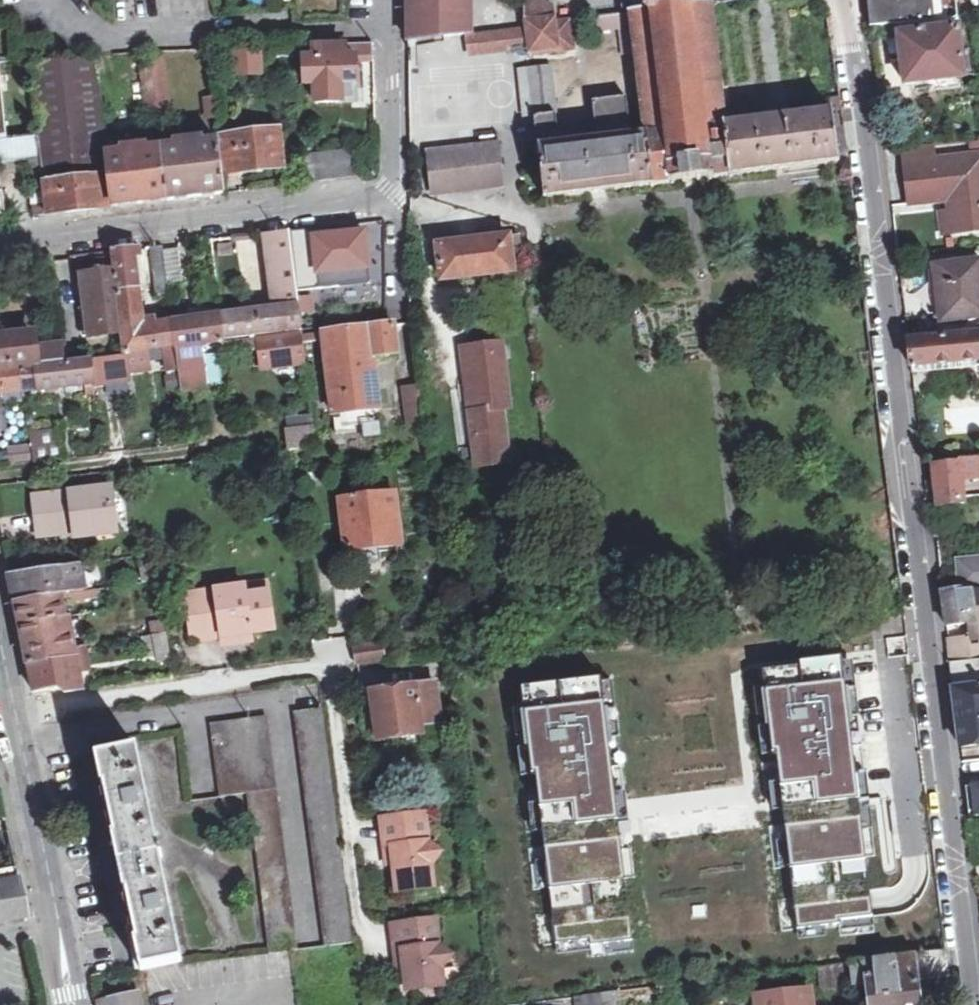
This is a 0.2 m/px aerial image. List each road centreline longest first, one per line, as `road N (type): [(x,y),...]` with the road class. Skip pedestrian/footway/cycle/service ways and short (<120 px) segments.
road 1 (residential): [(842,0),(972,1004)]
road 2 (residential): [(388,0),(395,201),(0,244)]
road 3 (tertiary): [(70,1004),(0,648)]

